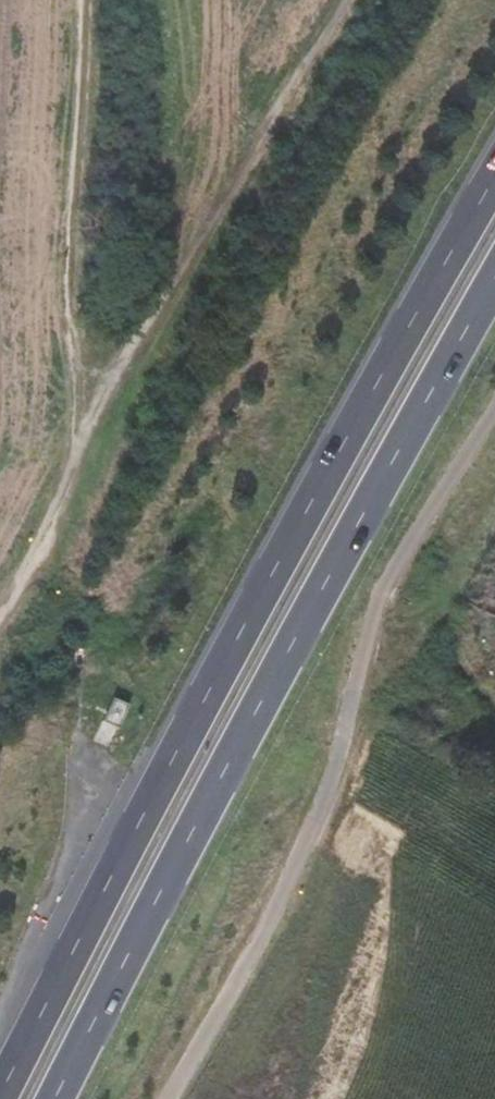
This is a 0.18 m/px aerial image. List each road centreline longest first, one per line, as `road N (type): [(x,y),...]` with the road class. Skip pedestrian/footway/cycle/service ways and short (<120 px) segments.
road 1 (primary): [(494,175),(238,634),(0,1095)]
road 2 (primary): [(62,1098),(291,649),(494,283)]
road 3 (track): [(0,638),(342,0)]
road 4 (track): [(84,0),(75,494)]

